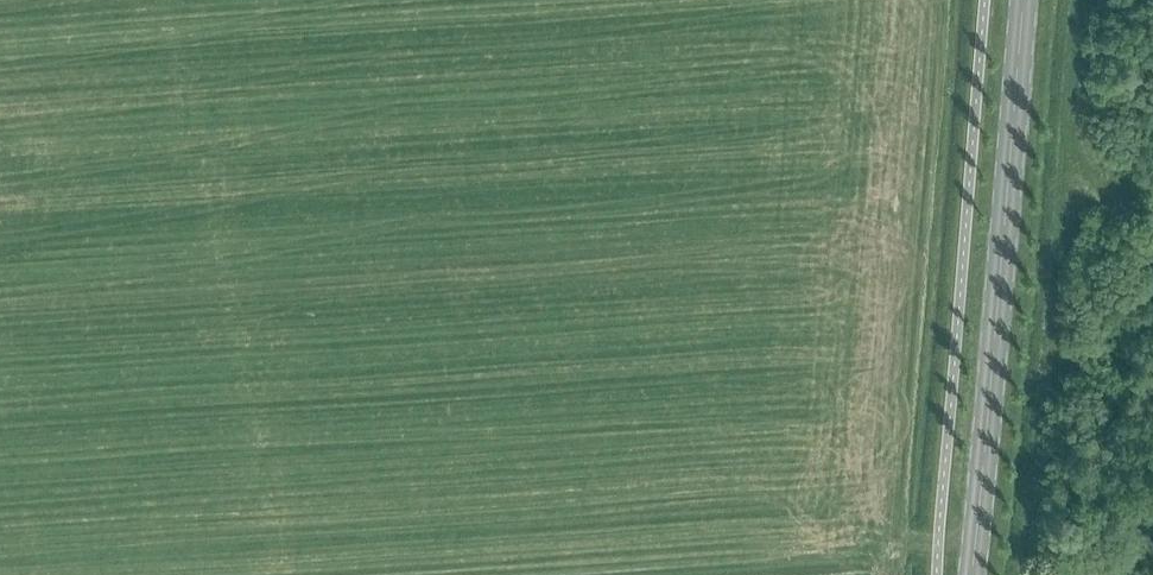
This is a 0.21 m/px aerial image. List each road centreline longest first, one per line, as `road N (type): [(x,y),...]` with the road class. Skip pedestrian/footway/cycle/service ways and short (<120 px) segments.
road 1 (primary): [(965,574),(1018,0)]

